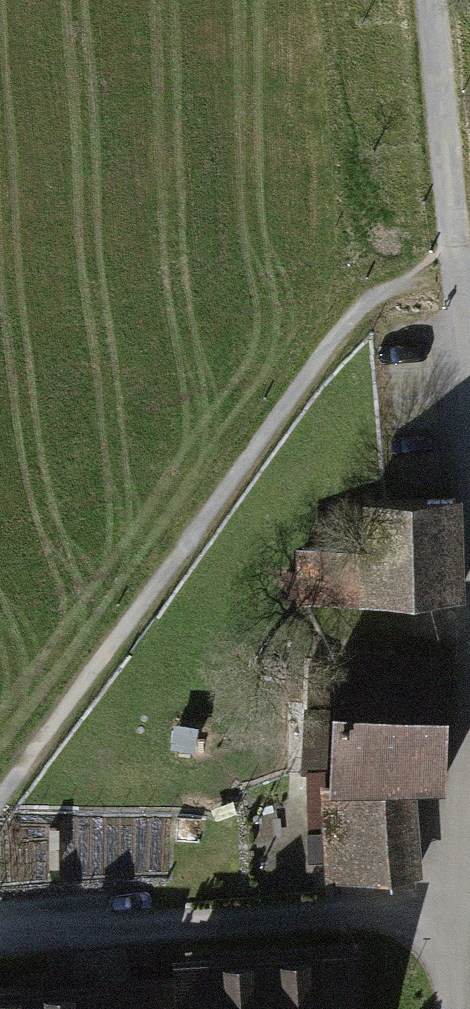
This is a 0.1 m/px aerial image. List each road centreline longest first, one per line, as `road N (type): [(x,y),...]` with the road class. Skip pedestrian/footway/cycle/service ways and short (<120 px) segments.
road 1 (track): [(0,800),(352,314),(456,255)]
road 2 (unclassified): [(436,0),(469,479)]
road 3 (track): [(469,895),(0,936)]
road 4 (unclassified): [(469,742),(459,786),(448,1008)]

